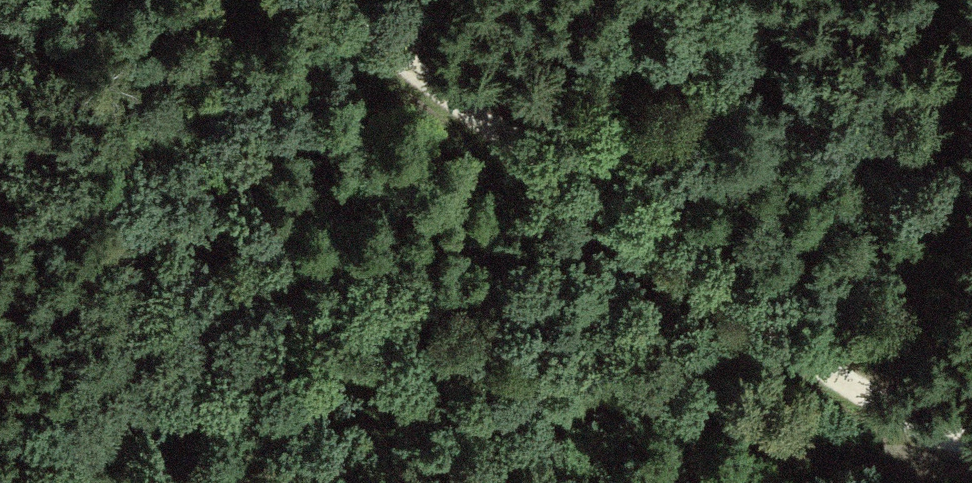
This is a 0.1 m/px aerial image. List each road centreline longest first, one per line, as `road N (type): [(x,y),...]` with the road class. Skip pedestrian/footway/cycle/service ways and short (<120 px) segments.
road 1 (track): [(0,394),(657,377),(729,454),(827,475),(971,457)]
road 2 (track): [(971,437),(791,350),(323,0)]

